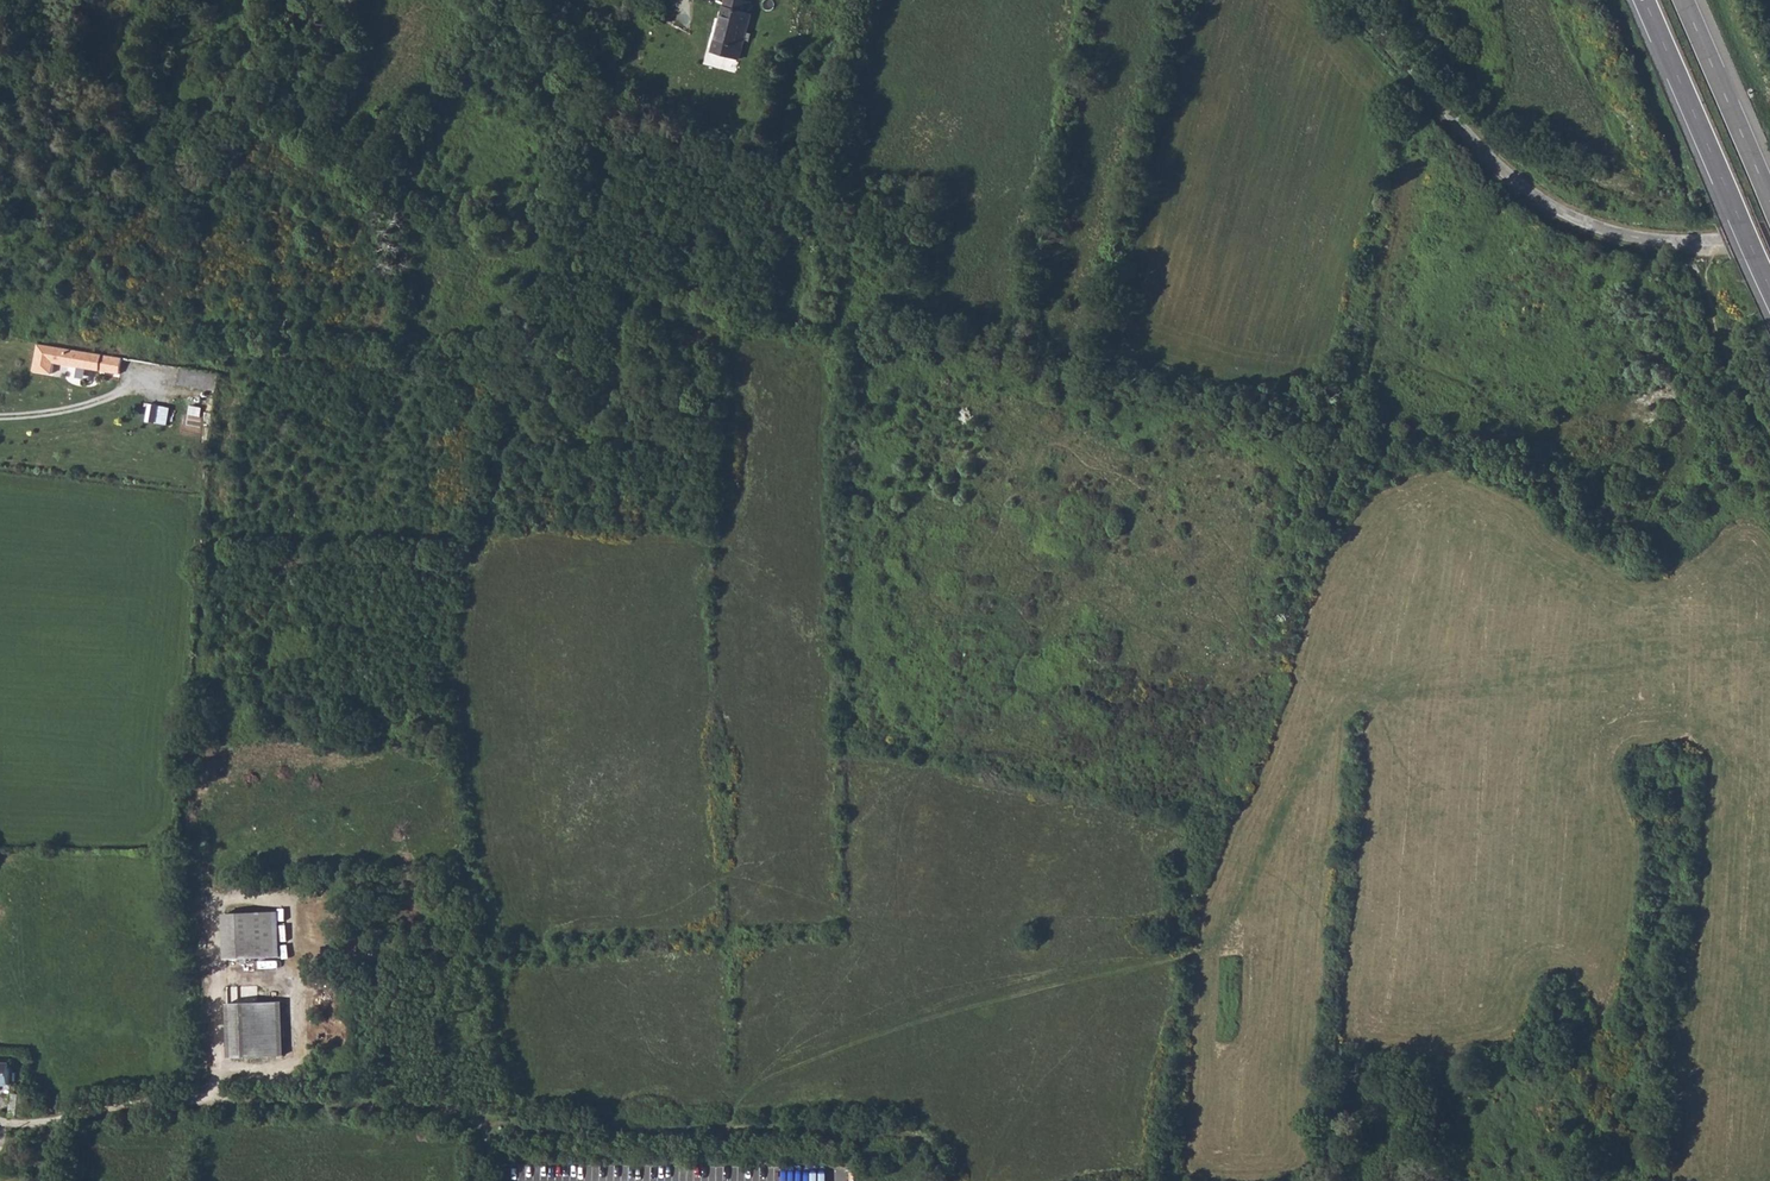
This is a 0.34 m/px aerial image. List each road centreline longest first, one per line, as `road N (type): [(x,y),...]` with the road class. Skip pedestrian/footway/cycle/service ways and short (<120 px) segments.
road 1 (track): [(2,1124),(37,1128),(200,1099),(406,1107),(623,1131),(905,1132),(935,1142),(944,1180)]
road 2 (unclassified): [(1769,240),(1652,241),(1607,232),(1549,205),(1447,112),(1356,0)]
road 3 (trunk): [(1645,0),(1769,286)]
road 4 (unclassified): [(515,0),(591,73),(594,135),(567,265)]
road 5 (trunk): [(1769,198),(1684,0)]
road 6 (track): [(1700,245),(1717,334),(1769,439)]
road 7 (track): [(0,416),(52,412),(126,388)]

